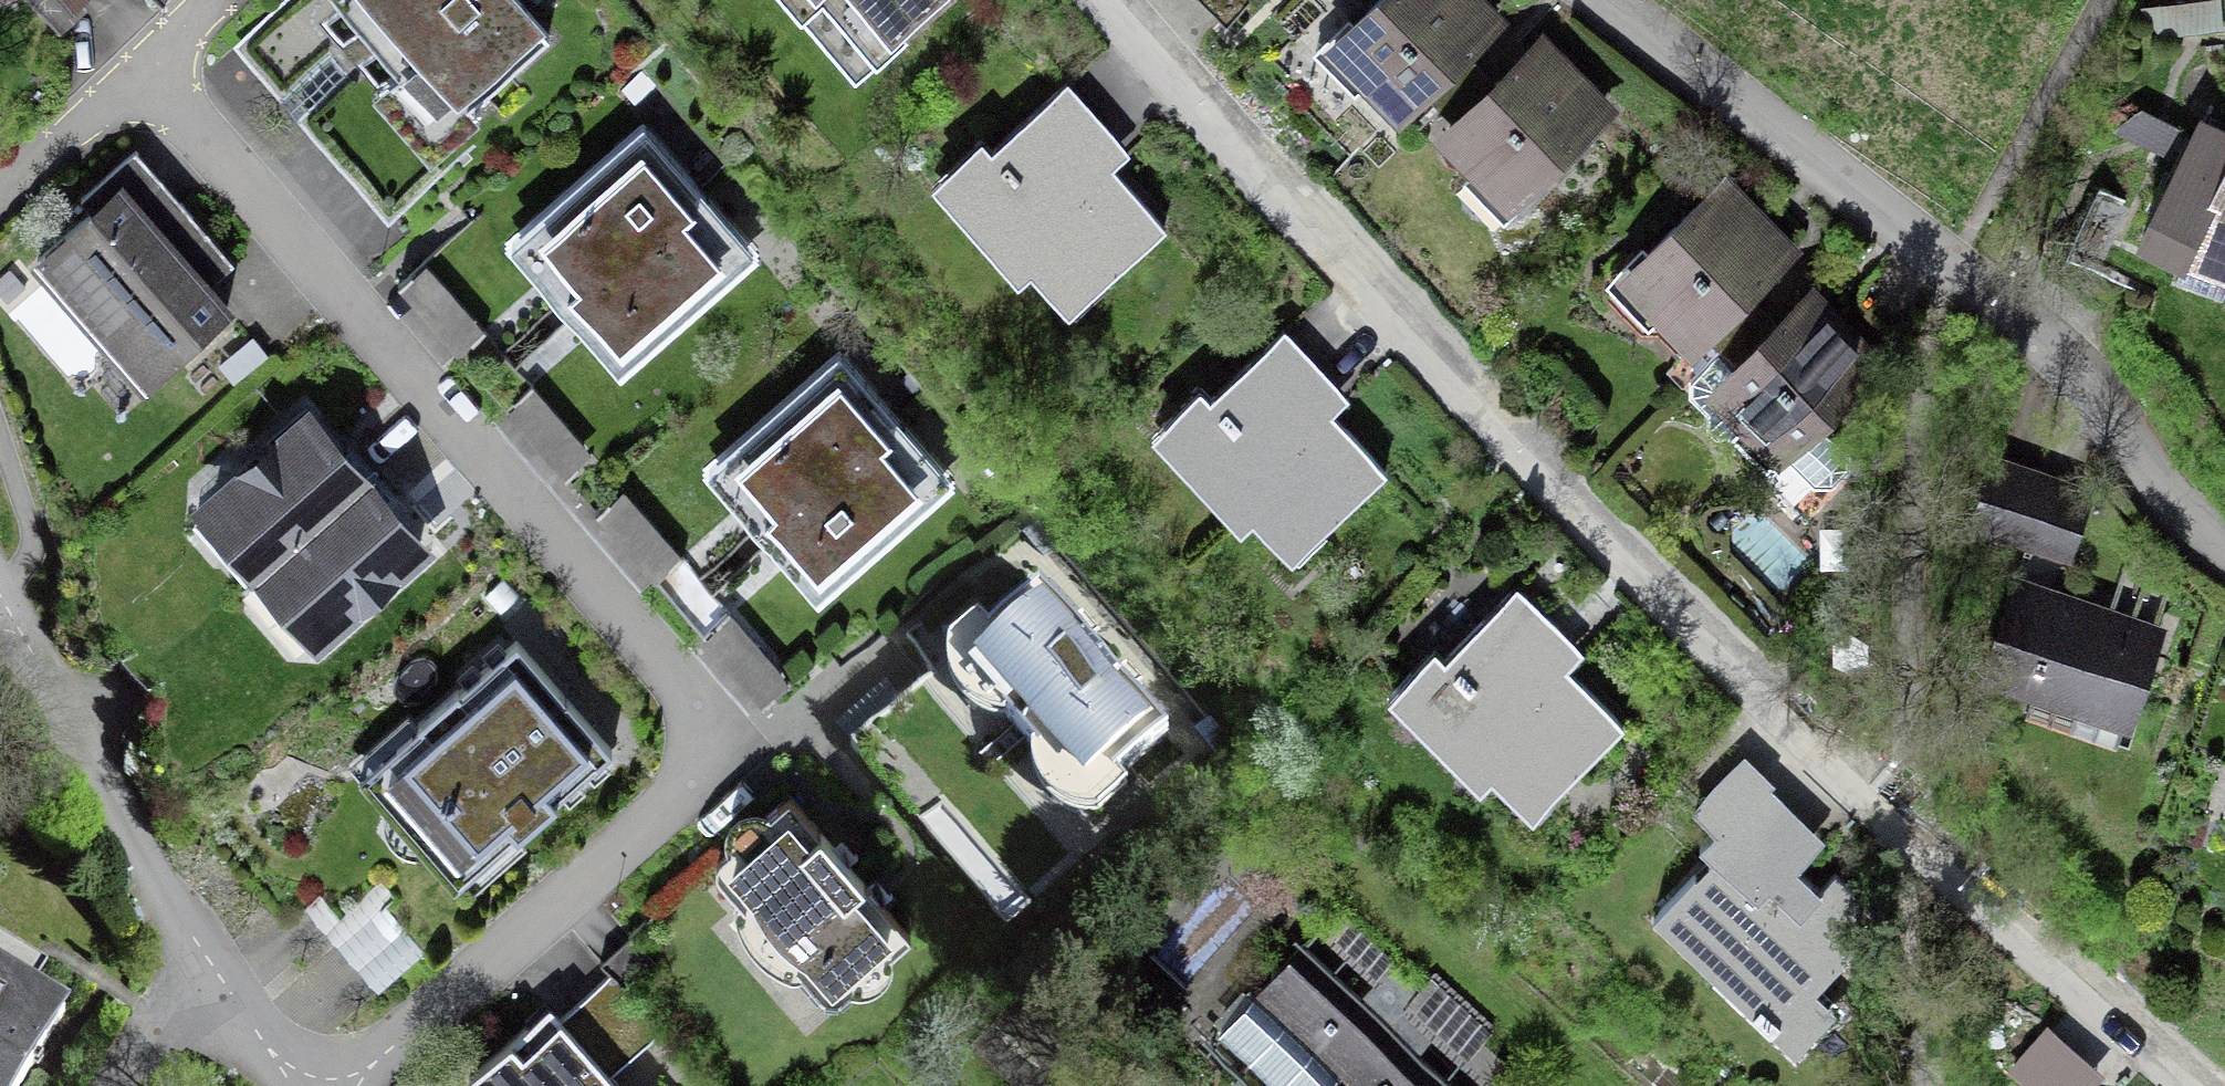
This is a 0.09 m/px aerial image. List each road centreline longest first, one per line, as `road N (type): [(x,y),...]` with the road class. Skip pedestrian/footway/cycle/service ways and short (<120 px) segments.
road 1 (residential): [(346,1085),(676,796),(702,761),(702,723),(677,678),(148,71),(0,199)]
road 2 (residential): [(2192,1085),(1909,832),(1262,175),(1112,0)]
road 3 (residential): [(1606,0),(1895,213),(2224,541)]
road 4 (residential): [(198,954),(0,603)]
road 5 (residential): [(292,1085),(198,954)]
road 6 (residential): [(198,954),(117,1085)]

